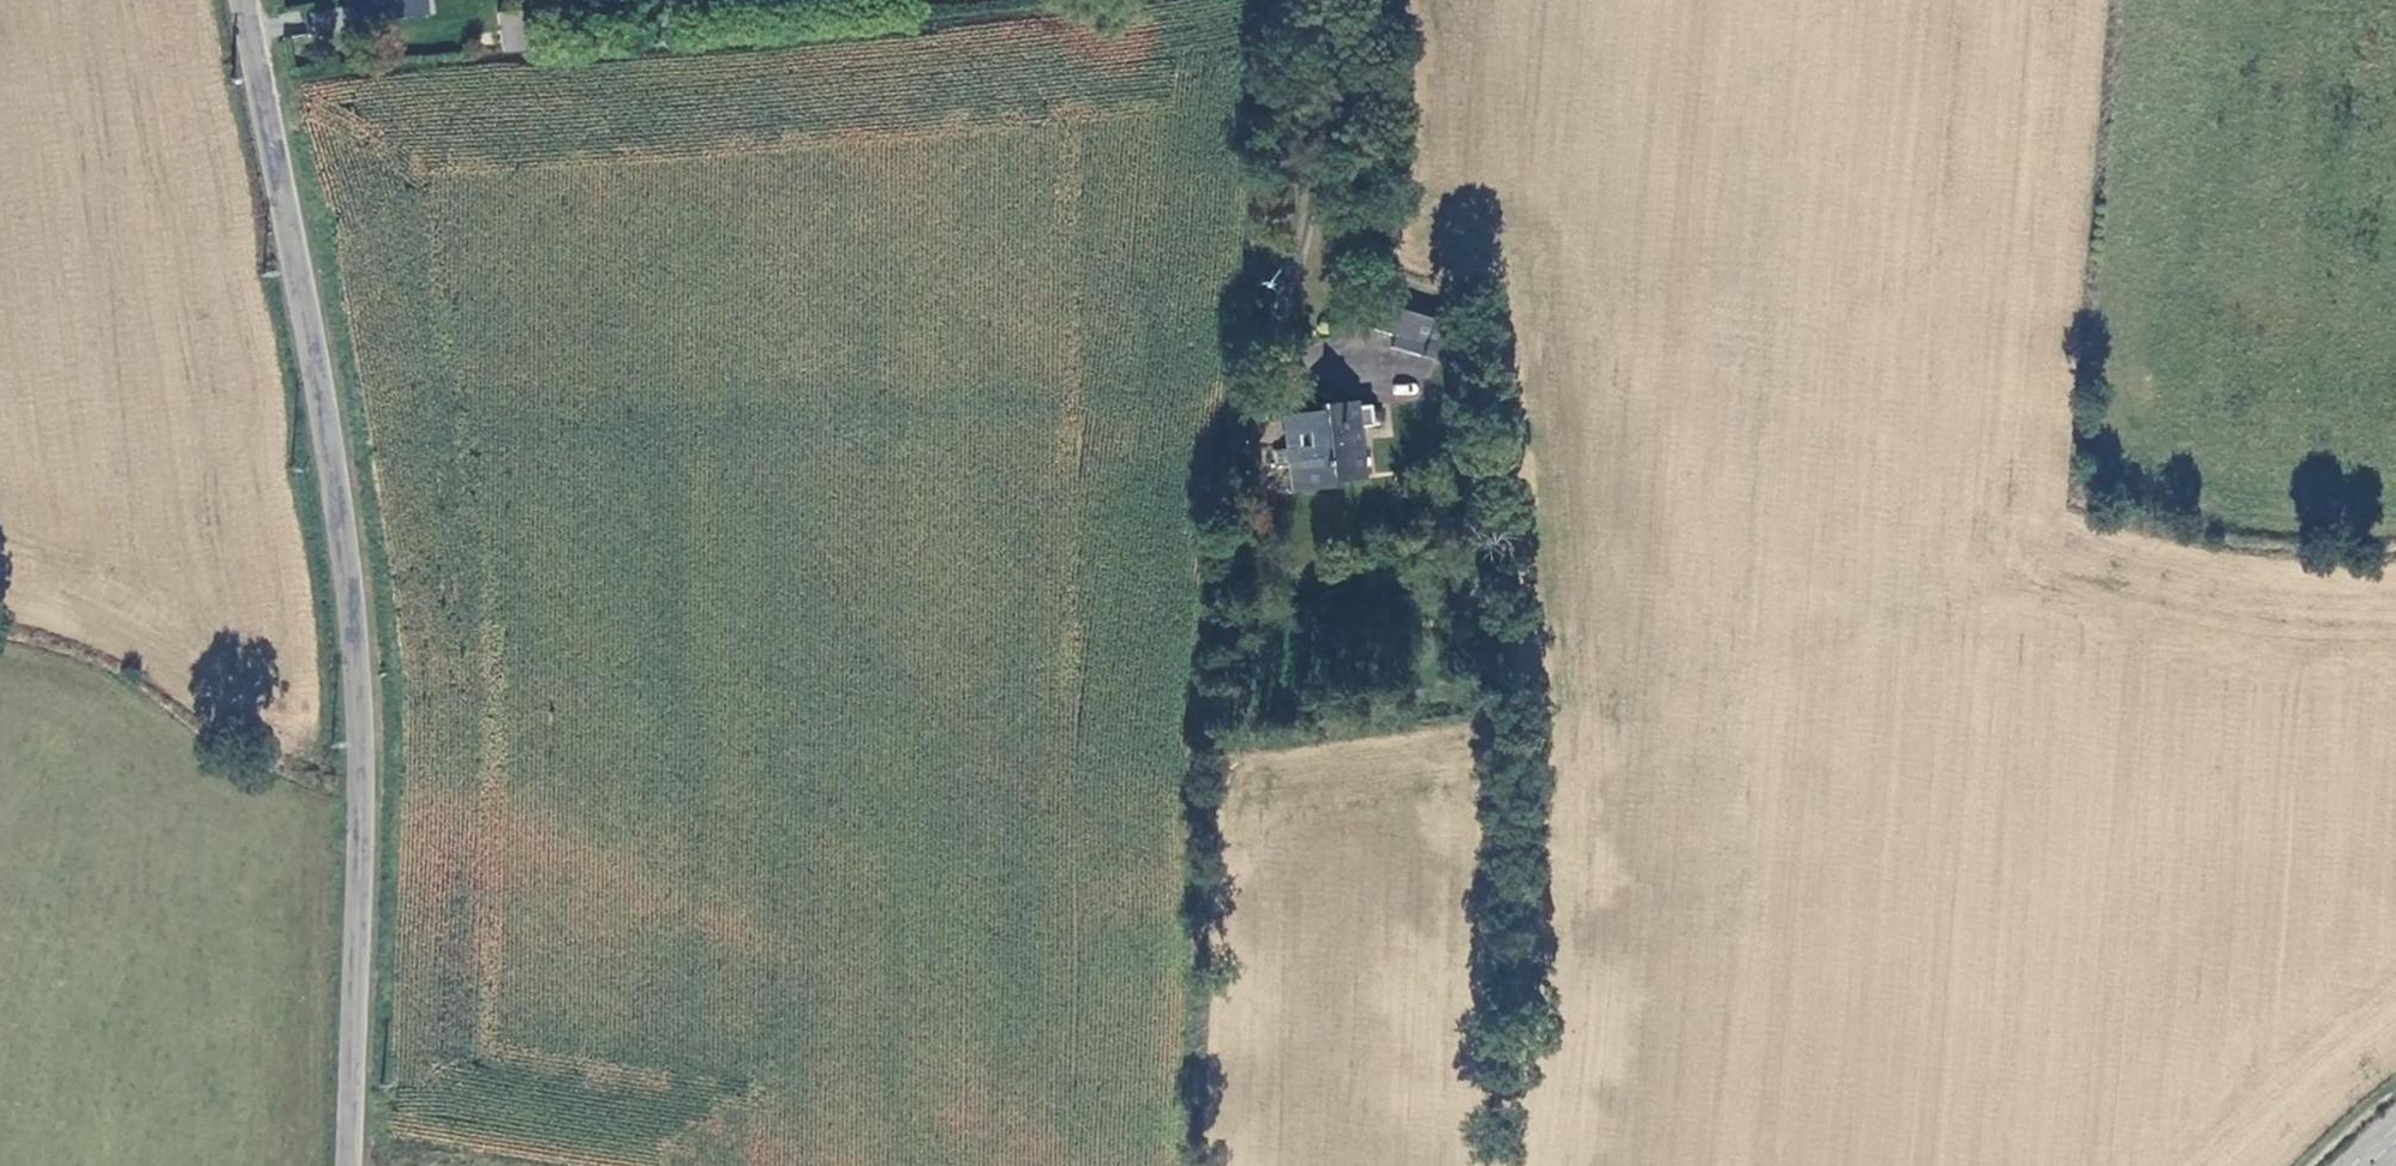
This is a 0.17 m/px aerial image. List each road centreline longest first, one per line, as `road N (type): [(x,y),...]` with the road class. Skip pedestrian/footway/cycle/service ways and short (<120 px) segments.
road 1 (unclassified): [(348,1165),(372,897),(354,543),(246,0)]
road 2 (unclassified): [(1382,0),(1375,140),(1281,296),(1281,346)]

